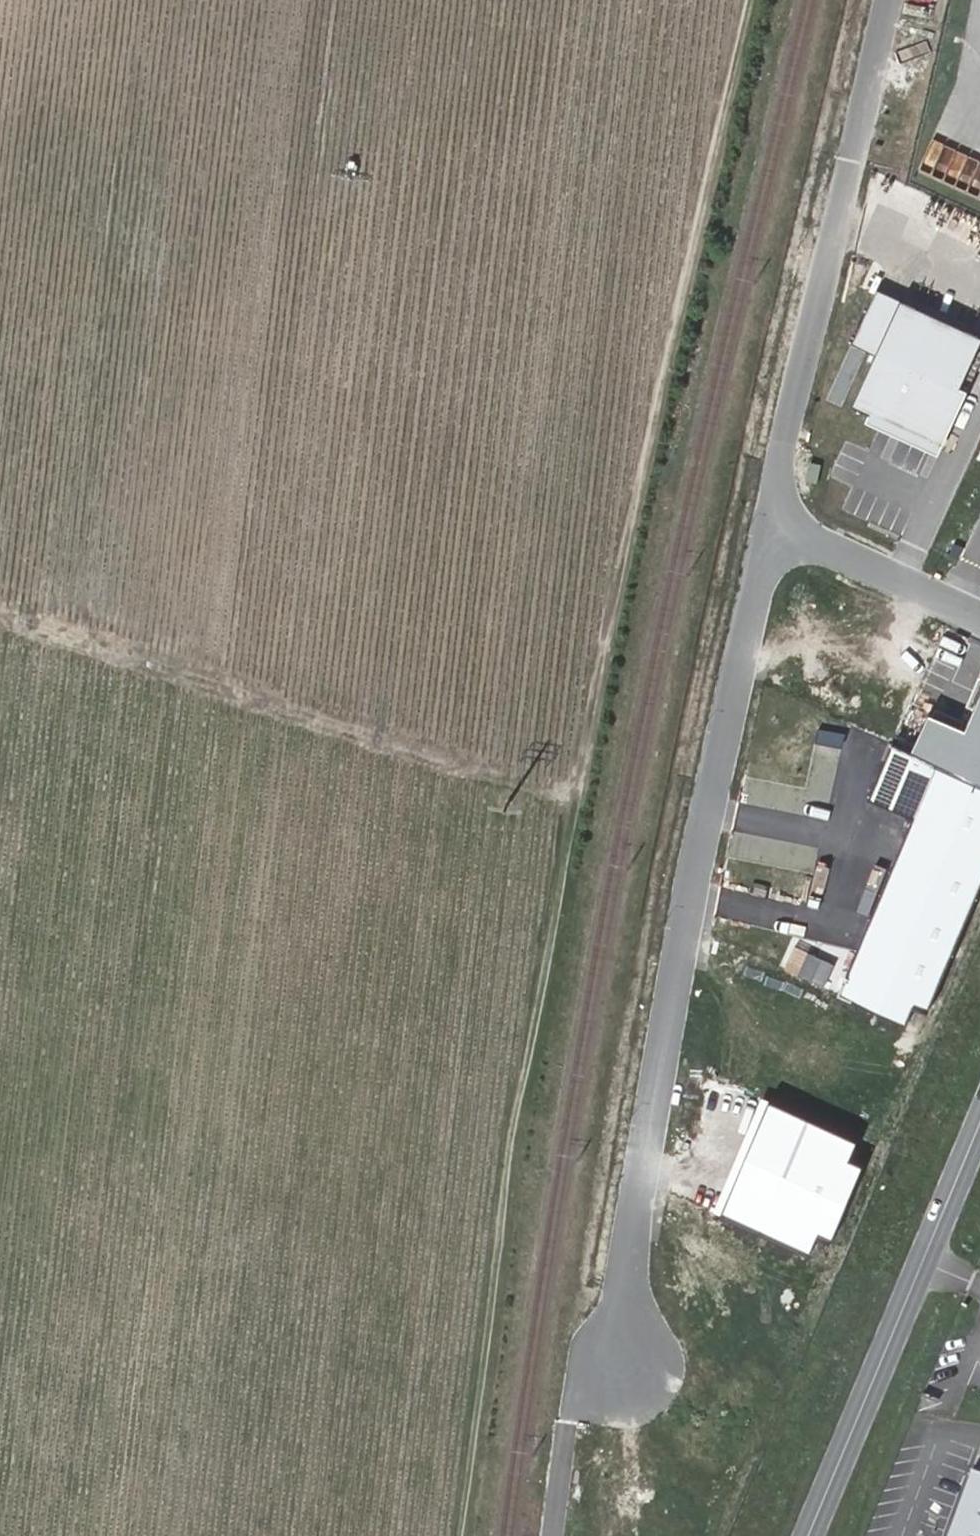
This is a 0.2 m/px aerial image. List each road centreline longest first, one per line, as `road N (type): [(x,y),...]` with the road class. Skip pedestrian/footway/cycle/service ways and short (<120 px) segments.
road 1 (secondary): [(809,1535),(979,1126)]

